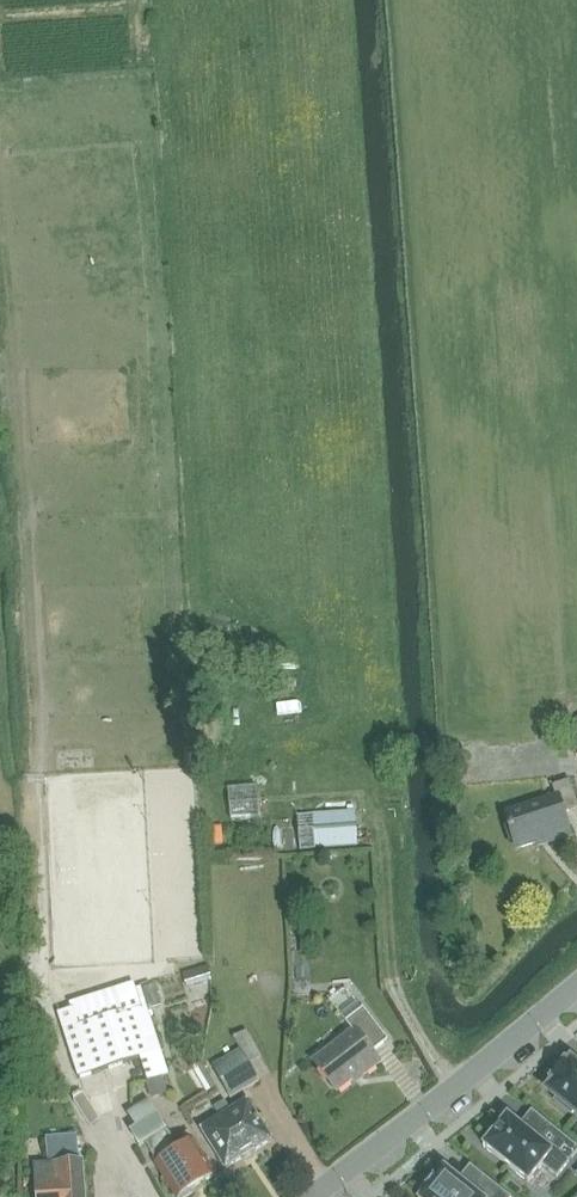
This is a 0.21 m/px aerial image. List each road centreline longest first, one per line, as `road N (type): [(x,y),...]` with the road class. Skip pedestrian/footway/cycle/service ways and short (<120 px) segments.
road 1 (residential): [(316,1196),(576,984)]
road 2 (track): [(389,802),(400,990),(453,1085)]

